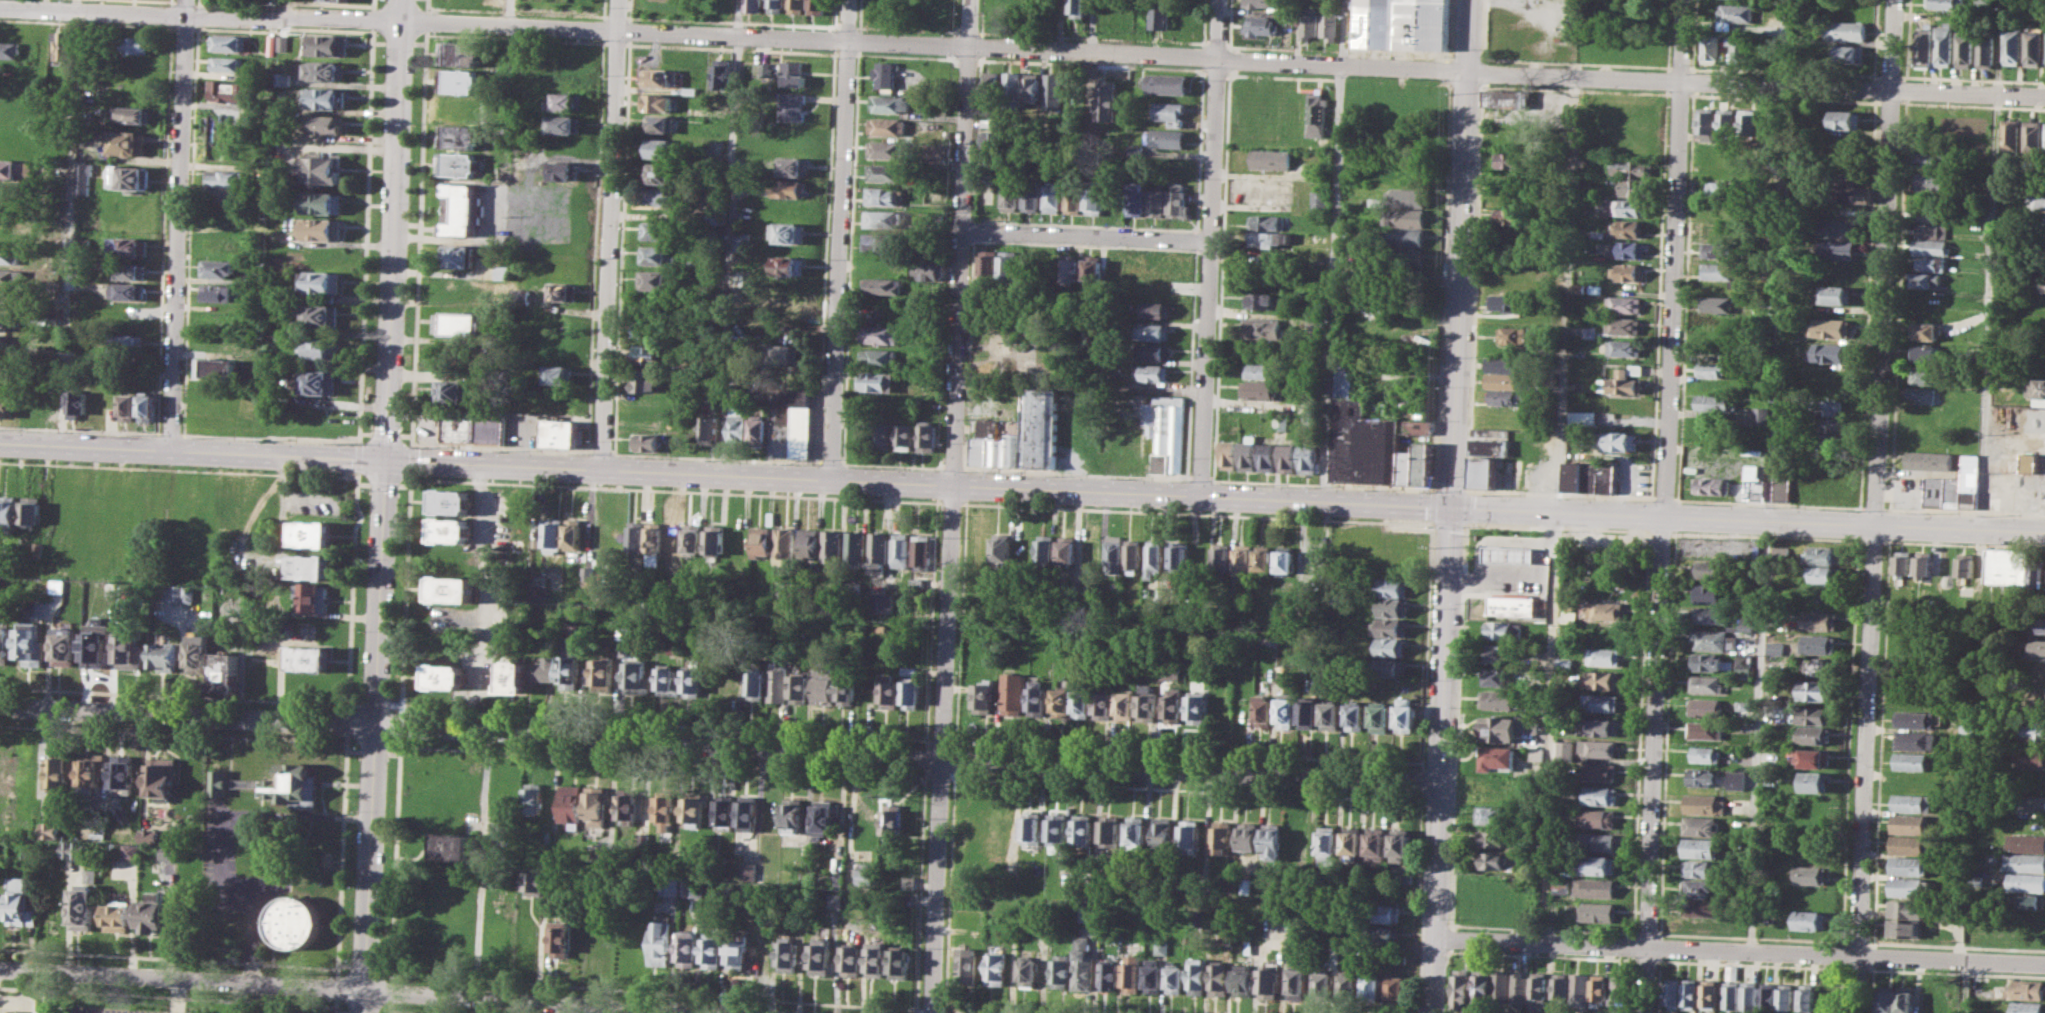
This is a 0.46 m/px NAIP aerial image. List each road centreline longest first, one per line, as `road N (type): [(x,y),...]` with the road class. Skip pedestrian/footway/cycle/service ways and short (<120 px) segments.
road 1 (secondary): [(0,442),(2044,532)]
road 2 (residential): [(185,15),(2044,97)]
road 3 (residential): [(0,706),(1440,782)]
road 4 (residential): [(972,0),(931,1012)]
road 5 (residential): [(1684,0),(1645,1012)]
road 6 (tertiary): [(1470,0),(1432,1012)]
road 7 (secondary): [(403,0),(365,1012)]
road 8 (residential): [(1893,0),(1856,1012)]
road 9 (residential): [(0,971),(712,1012)]
road 10 (residential): [(1435,939),(2044,967)]
road 11 (residential): [(1218,0),(1199,497)]
road 12 (residential): [(849,0),(831,479)]
road 13 (residential): [(620,0),(602,470)]
road 14 (residential): [(185,15),(169,449)]
road 15 (residential): [(1211,241),(963,229)]
road 16 (residential): [(0,8),(185,15)]

